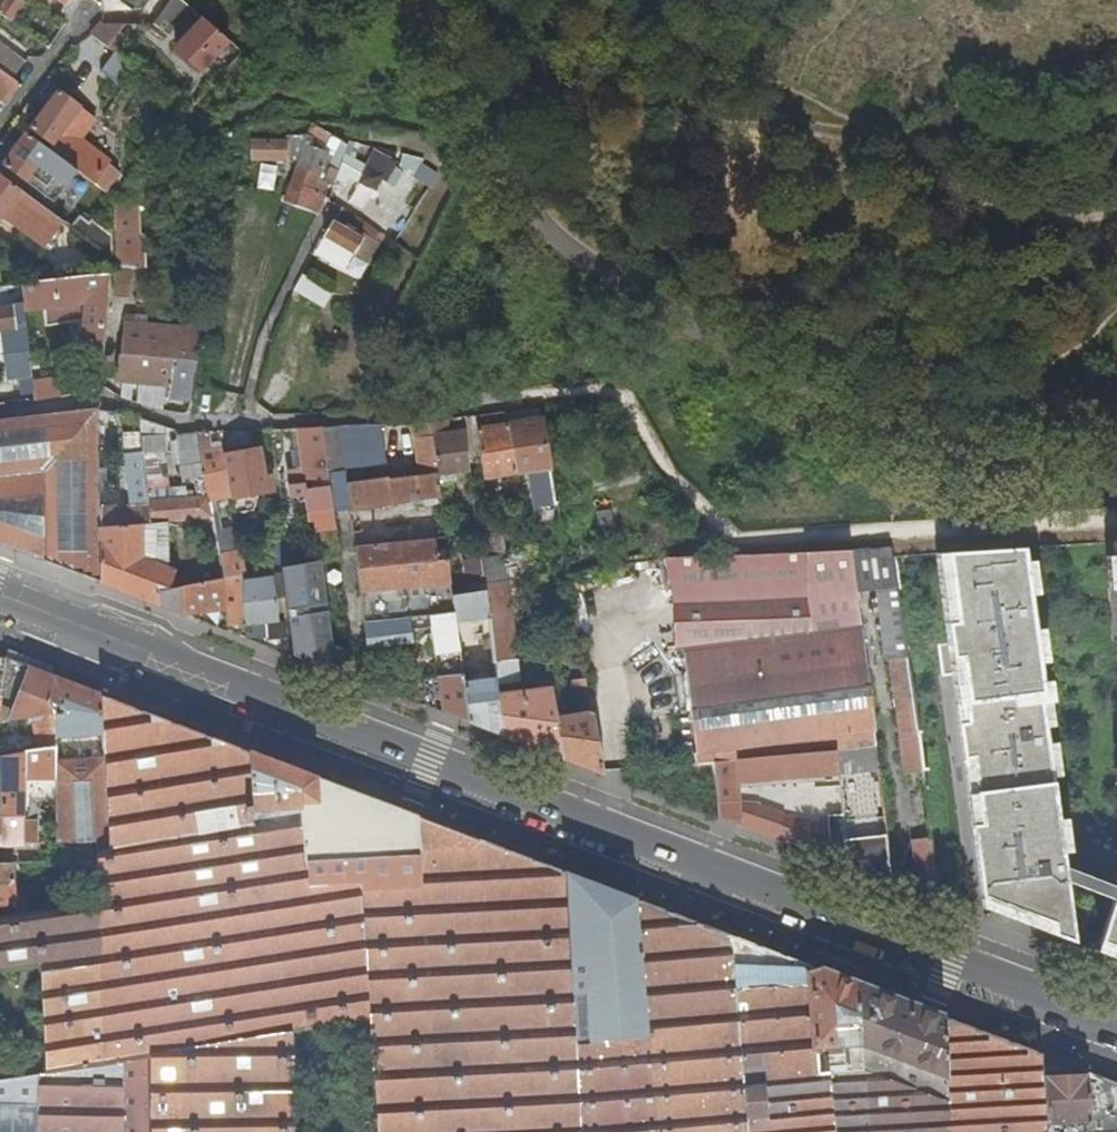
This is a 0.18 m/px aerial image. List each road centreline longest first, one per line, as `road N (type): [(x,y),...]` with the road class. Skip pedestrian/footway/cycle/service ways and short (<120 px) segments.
road 1 (secondary): [(1116,1028),(0,597)]

